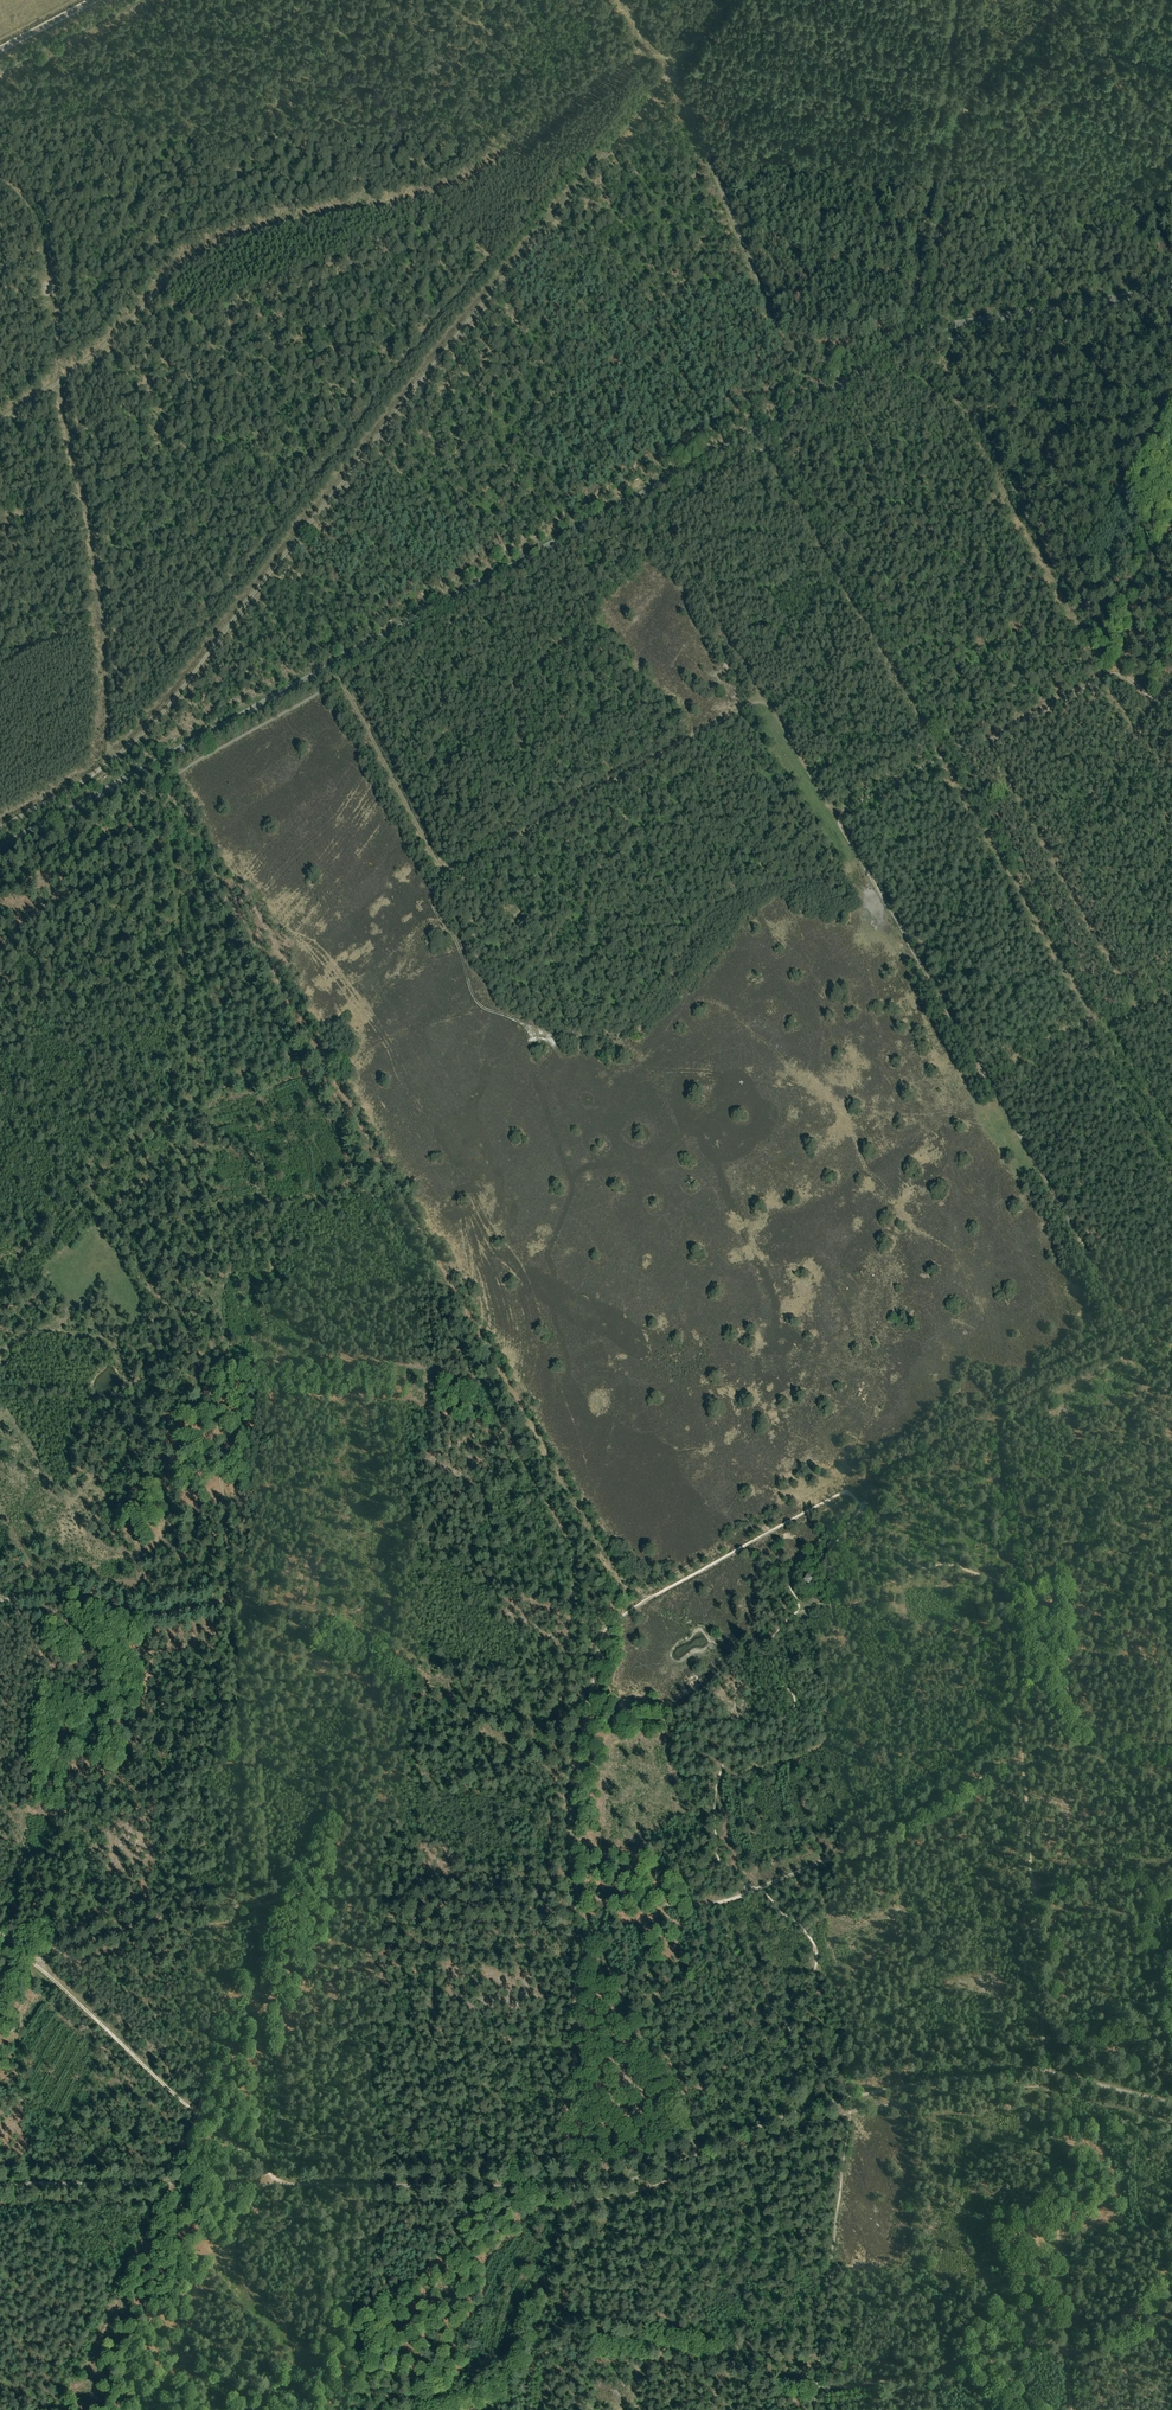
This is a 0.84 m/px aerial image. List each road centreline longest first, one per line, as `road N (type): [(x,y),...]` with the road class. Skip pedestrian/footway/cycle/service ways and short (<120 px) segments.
road 1 (track): [(0,420),(78,368),(211,246),(276,223),(450,188),(626,65),(662,55),(673,64),(777,327),(802,342),(872,341),(898,327),(914,299),(955,0)]
road 2 (track): [(330,666),(445,870),(749,704),(764,703),(1122,1310),(1130,1315),(1171,1295)]
road 3 (tertiary): [(0,848),(838,387),(912,339),(1171,285)]
road 4 (track): [(1171,1861),(1031,1857),(980,1838),(955,1839),(816,1866),(720,1903),(583,1897),(567,1911),(289,1894),(149,1921),(34,1962)]
road 5 (track): [(731,0),(167,708),(87,778),(0,826)]
road 6 (track): [(845,2098),(815,2388),(595,2343),(432,2391),(323,2398),(342,2183)]
road 7 (track): [(1013,1593),(1070,2409)]
road 8 (track): [(0,1351),(35,1327),(93,1340),(113,1335),(178,1289),(210,1296),(229,1598),(150,1620),(67,1594),(0,1600)]
road 9 (track): [(652,1598),(848,1491),(865,1507),(871,1537),(926,1571),(960,1564),(1013,1593),(1059,1570),(1070,1573),(1078,1637),(1067,1660),(1076,1706),(1113,1745),(1138,1752),(1171,1748)]
road 10 (track): [(0,179),(31,208),(48,251),(39,283),(55,319),(58,382),(92,540),(108,762)]
road 11 (track): [(812,2409),(815,2388),(1066,2356),(1107,2344),(1171,2293)]
road 12 (track): [(833,815),(975,738),(993,739),(1108,671),(1158,697),(1171,689)]
road 13 (track): [(0,1933),(277,2184)]
road 14 (track): [(697,2153),(579,1904)]
road 15 (track): [(229,1598),(382,1655)]
road 16 (unclassified): [(0,72),(136,0)]

